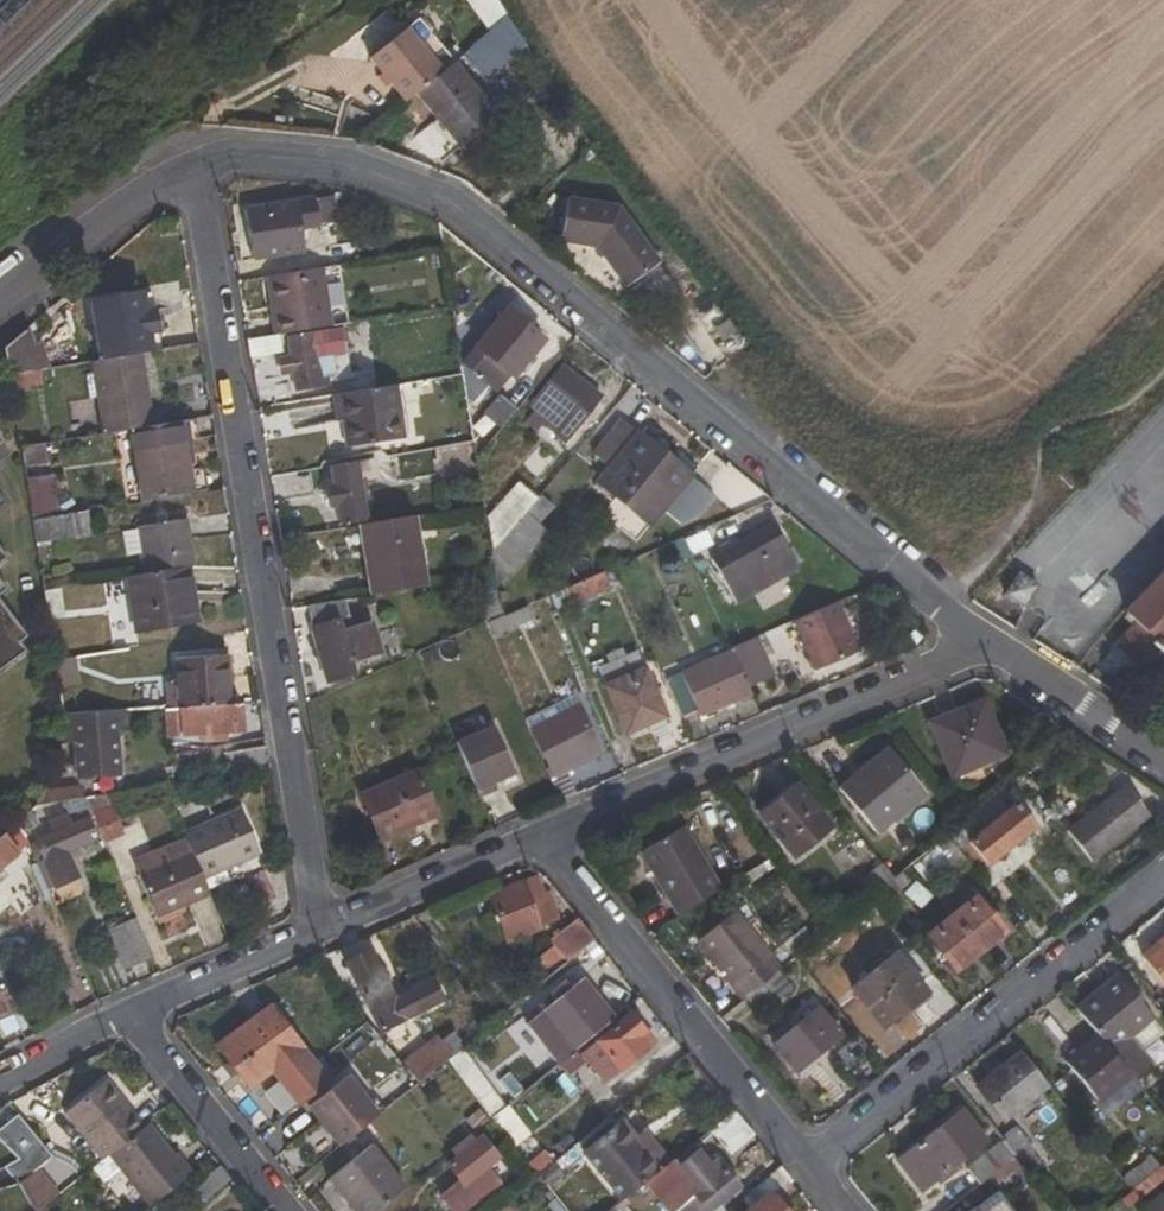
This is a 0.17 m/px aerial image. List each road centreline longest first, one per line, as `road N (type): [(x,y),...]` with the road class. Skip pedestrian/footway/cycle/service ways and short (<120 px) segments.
road 1 (residential): [(984,651),(934,617),(481,228),(420,188),(306,161),(225,159),(198,168)]
road 2 (residential): [(198,168),(322,931)]
road 3 (residential): [(551,844),(984,651)]
road 4 (residential): [(1163,875),(804,1169)]
road 5 (residential): [(551,844),(804,1169)]
road 6 (track): [(934,617),(1163,373)]
road 7 (residential): [(279,1210),(120,1021)]
road 8 (residential): [(322,931),(551,844)]
road 9 (residential): [(198,168),(156,190),(0,308)]
road 10 (residential): [(120,1021),(322,931)]
road 11 (residential): [(1163,757),(984,651)]
road 12 (residential): [(0,1083),(120,1021)]

